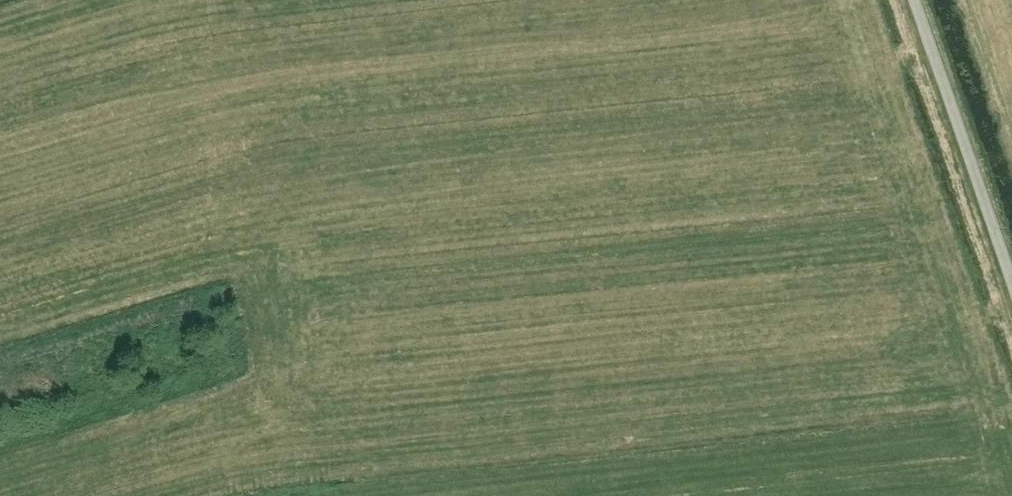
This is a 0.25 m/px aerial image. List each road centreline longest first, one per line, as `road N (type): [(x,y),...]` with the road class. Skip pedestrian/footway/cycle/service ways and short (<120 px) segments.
road 1 (unclassified): [(1011,288),(914,0)]

